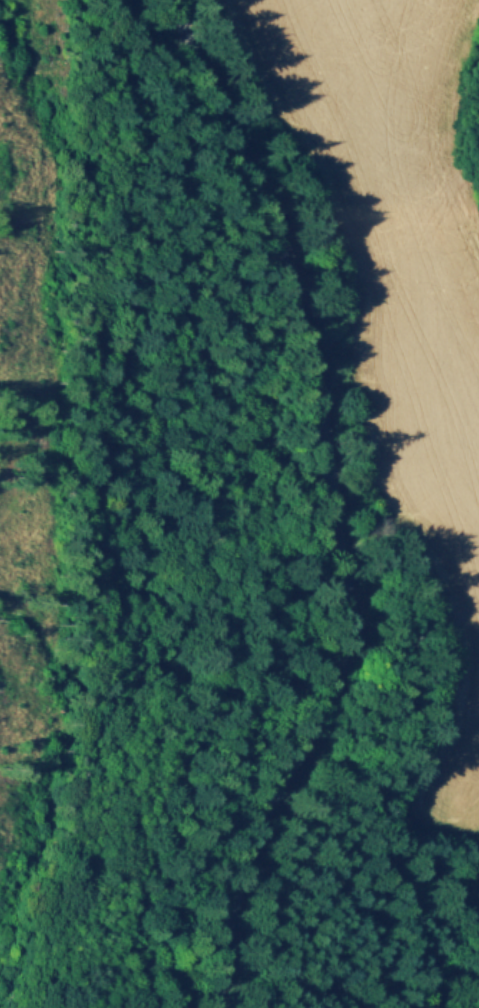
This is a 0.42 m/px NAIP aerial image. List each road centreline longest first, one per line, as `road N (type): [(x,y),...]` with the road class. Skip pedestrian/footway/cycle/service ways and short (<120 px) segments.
road 1 (residential): [(221,1007),(264,849),(351,668),(357,603),(314,331),(287,234),(180,0)]

